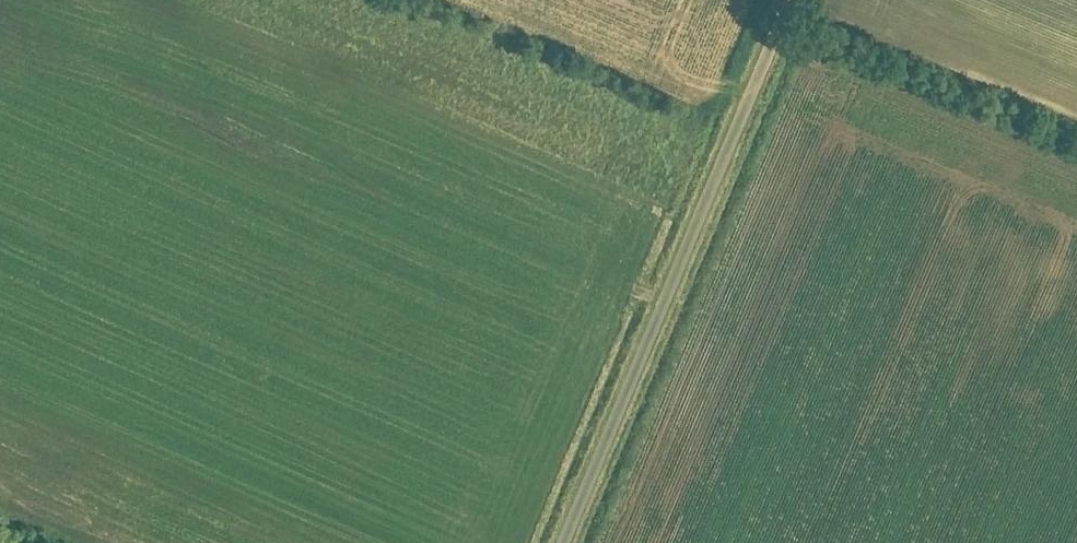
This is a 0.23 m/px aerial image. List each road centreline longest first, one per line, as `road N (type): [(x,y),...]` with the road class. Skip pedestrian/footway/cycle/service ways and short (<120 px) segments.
road 1 (residential): [(552,542),(778,0)]

